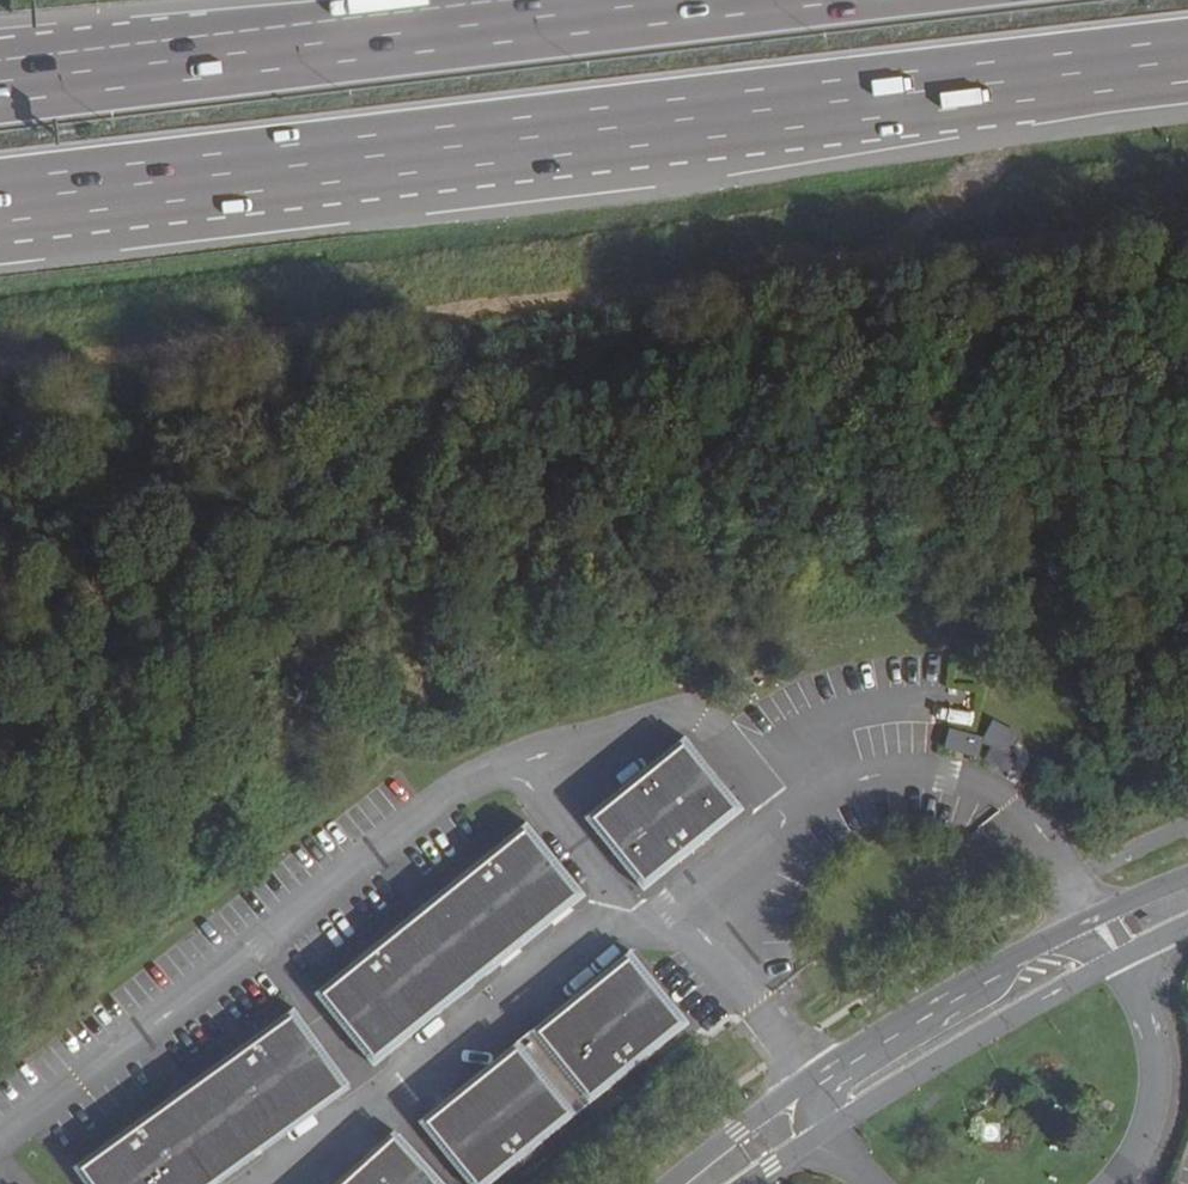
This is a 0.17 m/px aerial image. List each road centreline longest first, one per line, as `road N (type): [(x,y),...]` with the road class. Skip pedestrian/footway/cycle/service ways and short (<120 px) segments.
road 1 (motorway): [(0,201),(1187,58)]
road 2 (motorway): [(695,0),(0,83)]
road 3 (tertiary): [(811,1107),(941,1026),(1104,941)]
road 4 (residential): [(1112,1183),(1145,1122),(1152,1053),(1104,941)]
road 5 (tertiary): [(709,1183),(811,1107)]

